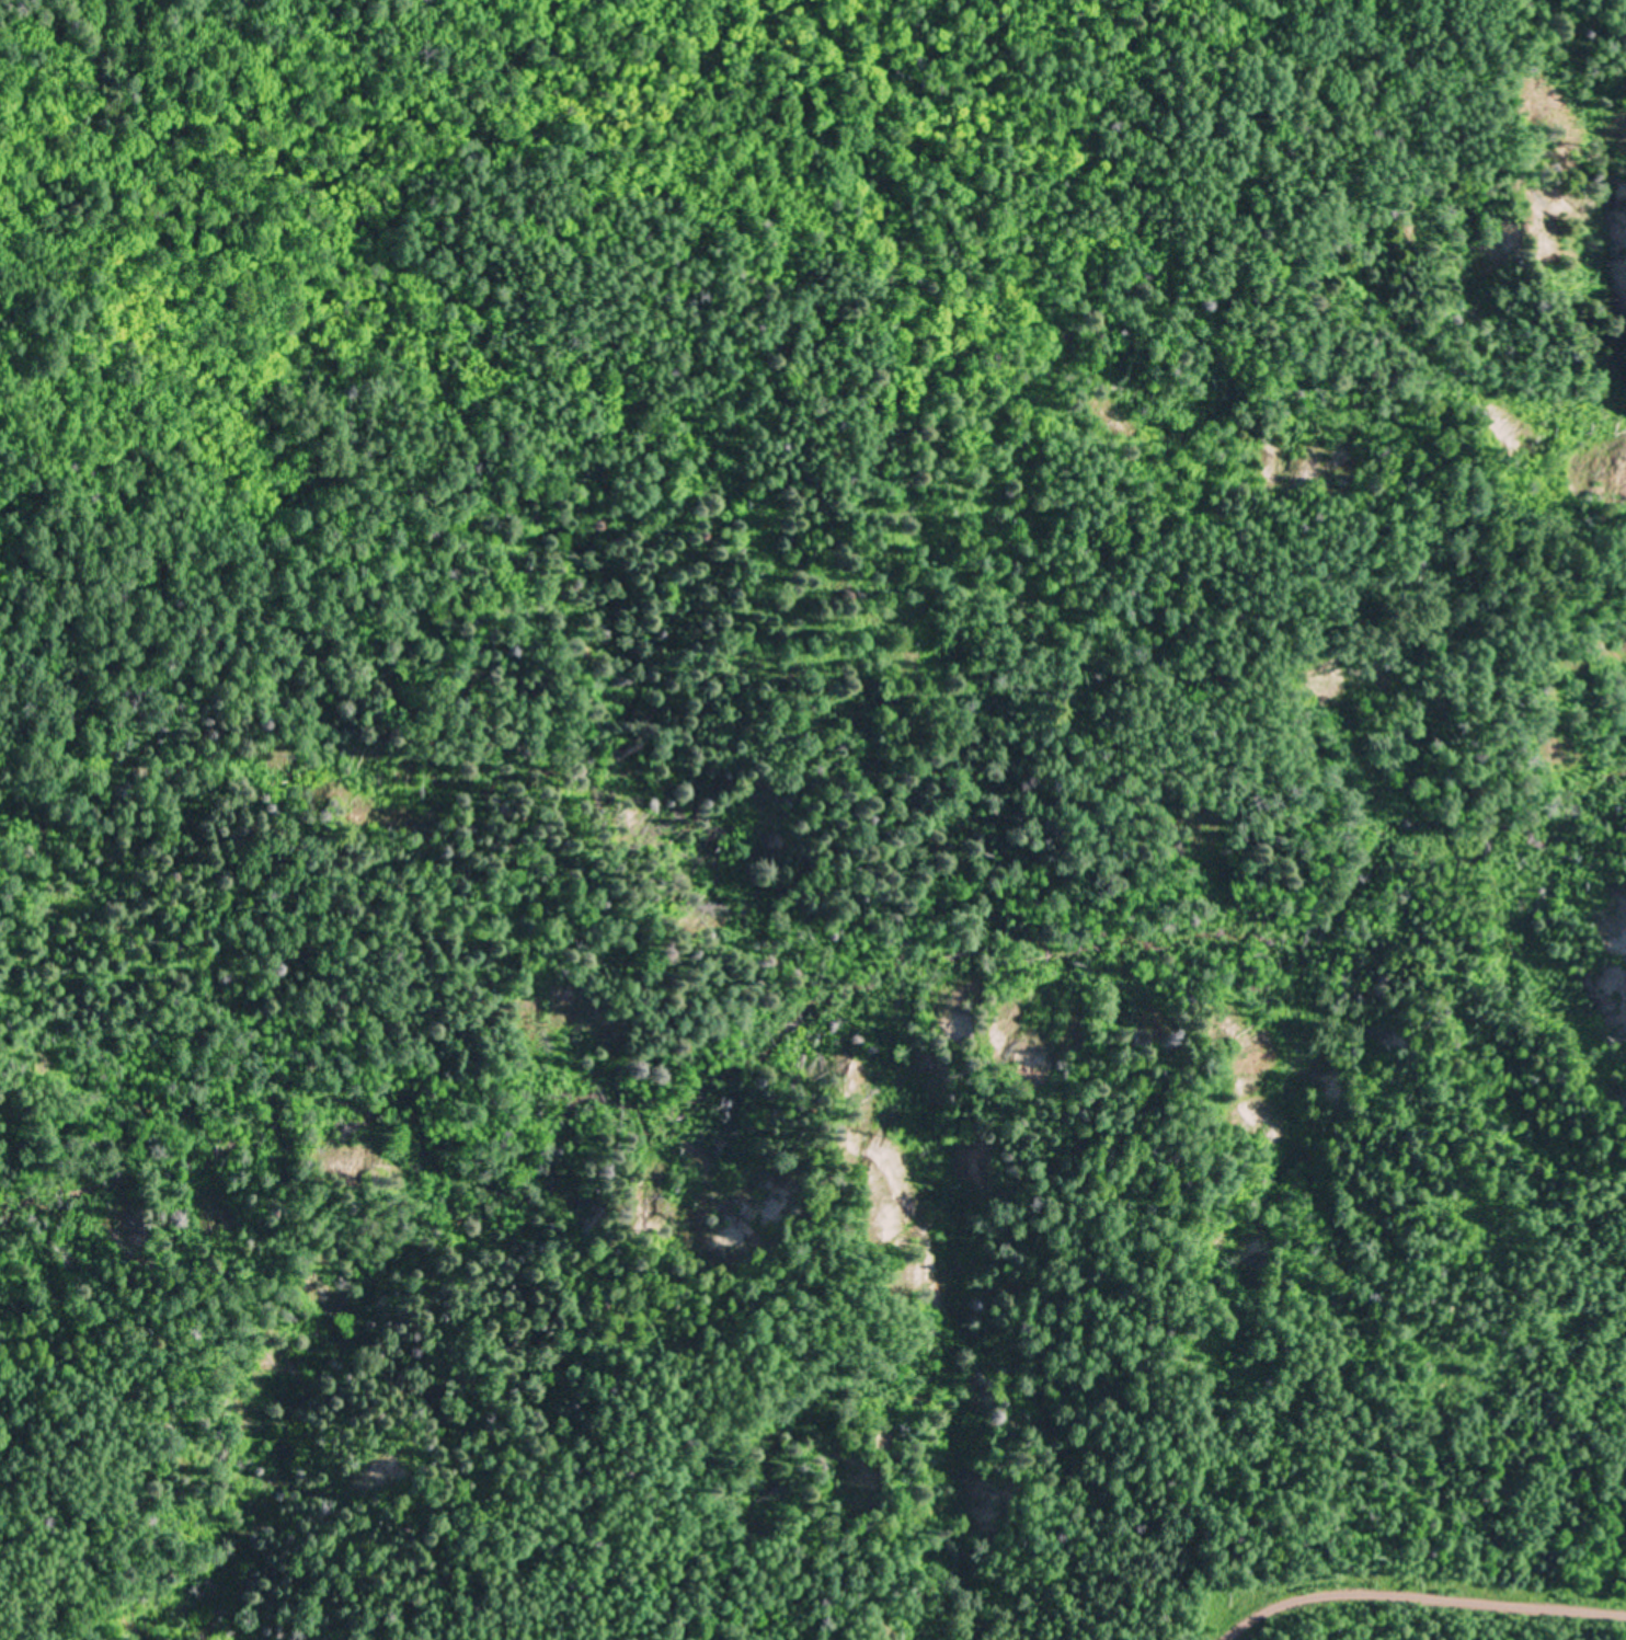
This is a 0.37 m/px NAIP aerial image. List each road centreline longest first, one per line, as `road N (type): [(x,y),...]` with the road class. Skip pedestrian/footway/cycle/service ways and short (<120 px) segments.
road 1 (track): [(1241,1639),(1285,1608),(1328,1597),(1625,1616)]

